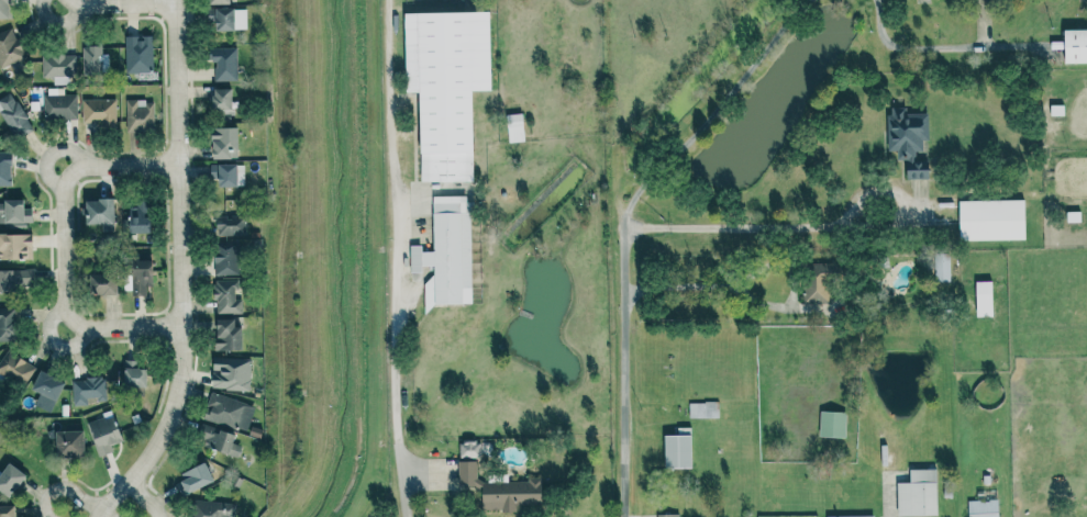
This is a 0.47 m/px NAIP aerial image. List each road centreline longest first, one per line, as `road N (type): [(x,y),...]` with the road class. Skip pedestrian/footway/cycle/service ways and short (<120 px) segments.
road 1 (residential): [(98,516),(162,439),(184,370),(178,0)]
road 2 (residential): [(182,326),(85,326),(70,315),(65,294),(65,190),(74,171),(180,165)]
road 3 (residential): [(622,516),(625,231)]

